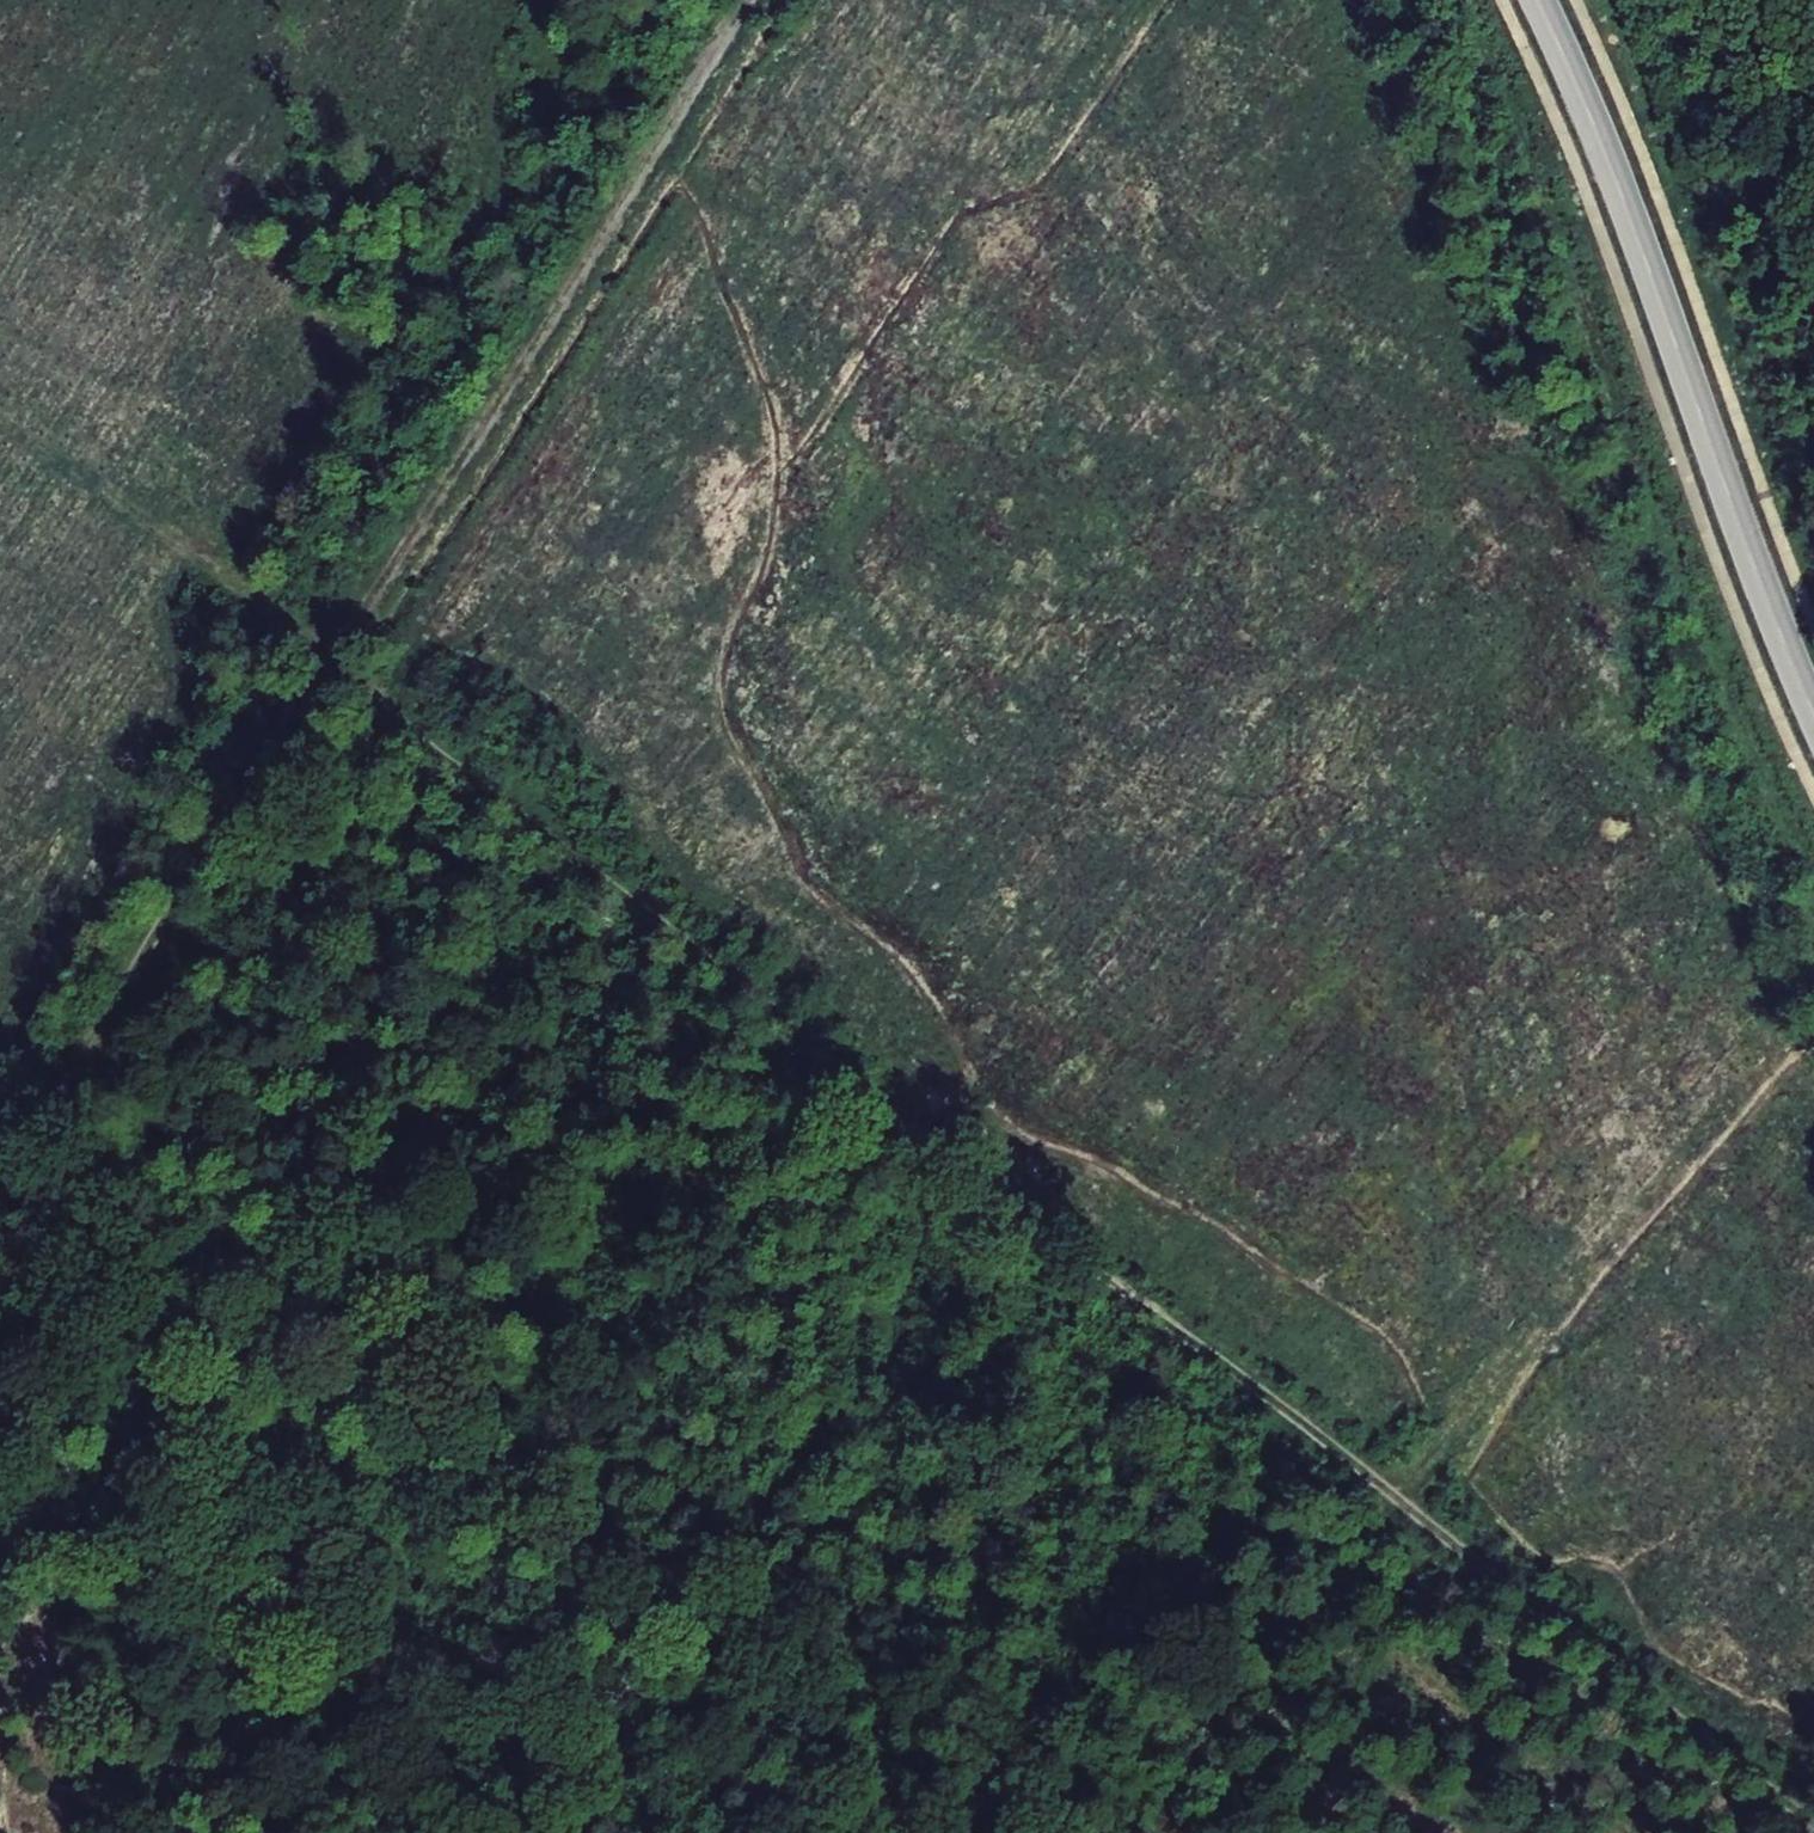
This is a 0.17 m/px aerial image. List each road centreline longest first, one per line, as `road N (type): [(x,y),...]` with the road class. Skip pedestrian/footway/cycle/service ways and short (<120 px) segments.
road 1 (tertiary): [(1813,710),(1605,149),(1539,0)]

